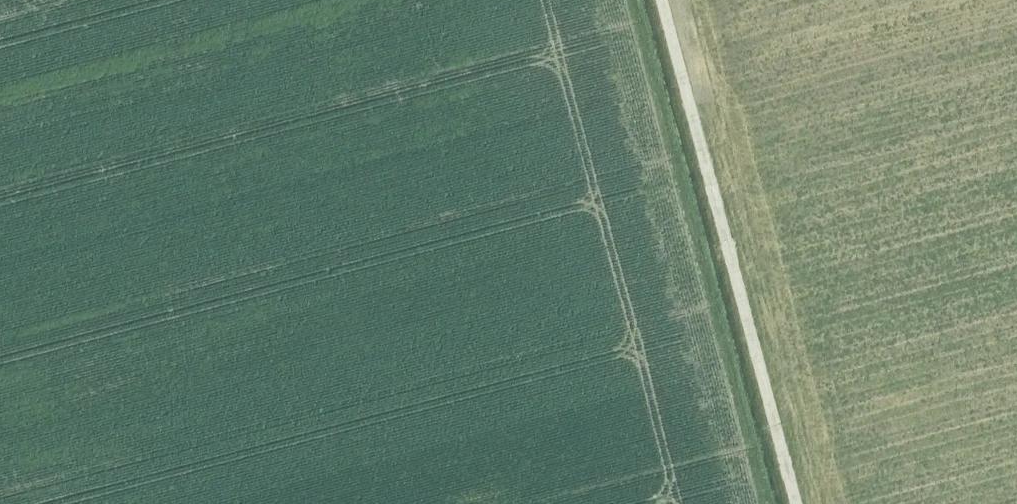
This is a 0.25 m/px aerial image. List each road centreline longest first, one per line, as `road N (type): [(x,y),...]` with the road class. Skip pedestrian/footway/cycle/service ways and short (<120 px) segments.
road 1 (unclassified): [(796,503),(662,0)]

